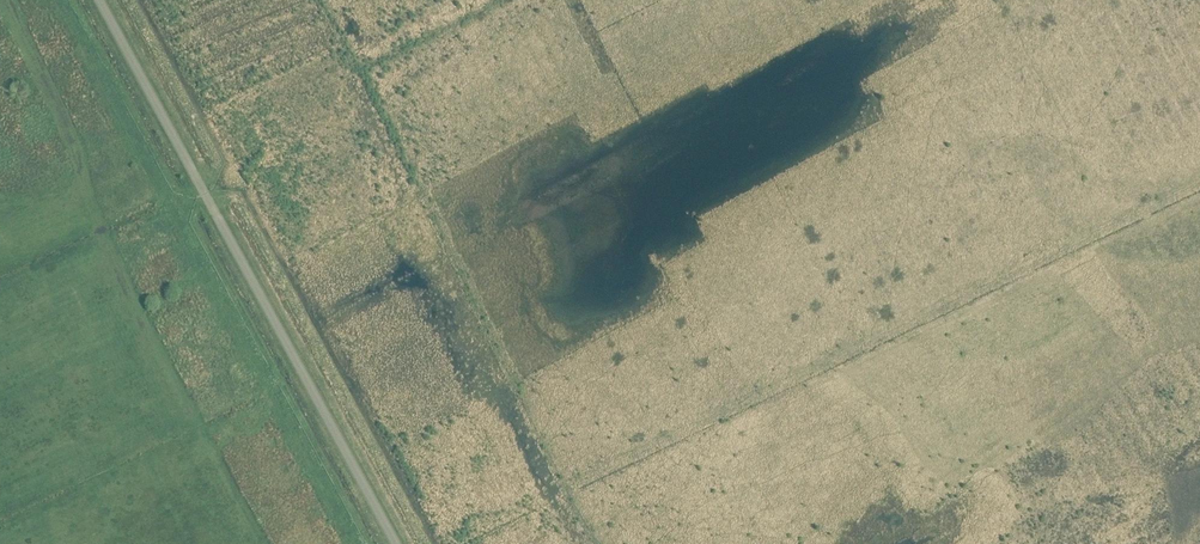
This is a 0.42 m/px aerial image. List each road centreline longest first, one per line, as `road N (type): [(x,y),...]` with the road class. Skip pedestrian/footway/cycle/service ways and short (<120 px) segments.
road 1 (tertiary): [(396,543),(99,0)]

